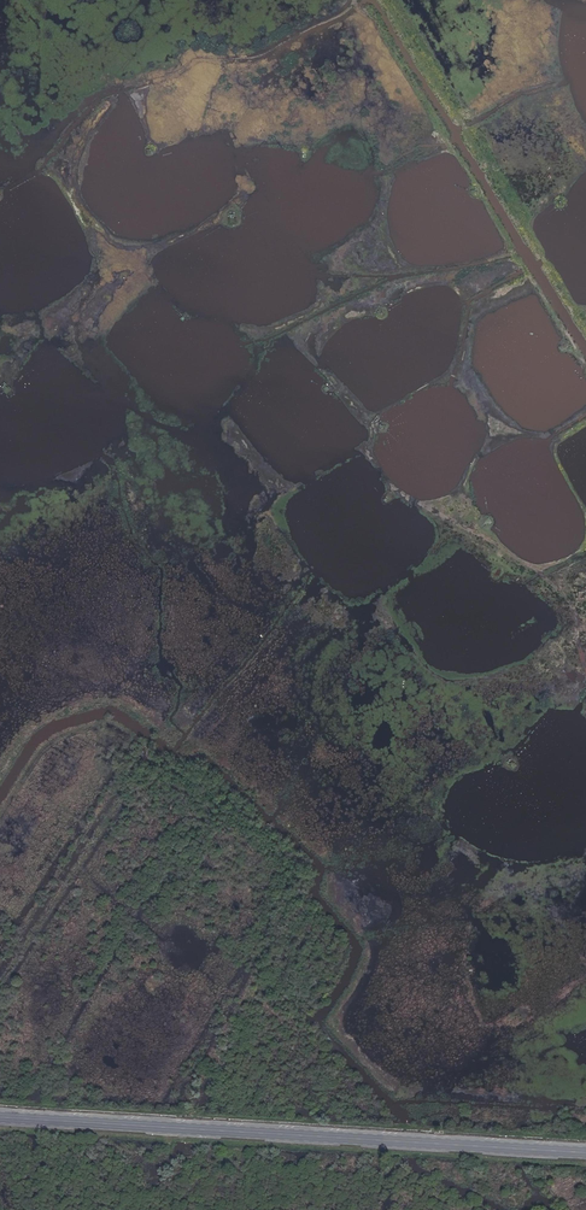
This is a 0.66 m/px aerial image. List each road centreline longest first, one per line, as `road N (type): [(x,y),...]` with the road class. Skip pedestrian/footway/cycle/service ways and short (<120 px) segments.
road 1 (secondary): [(0,1117),(585,1153)]

